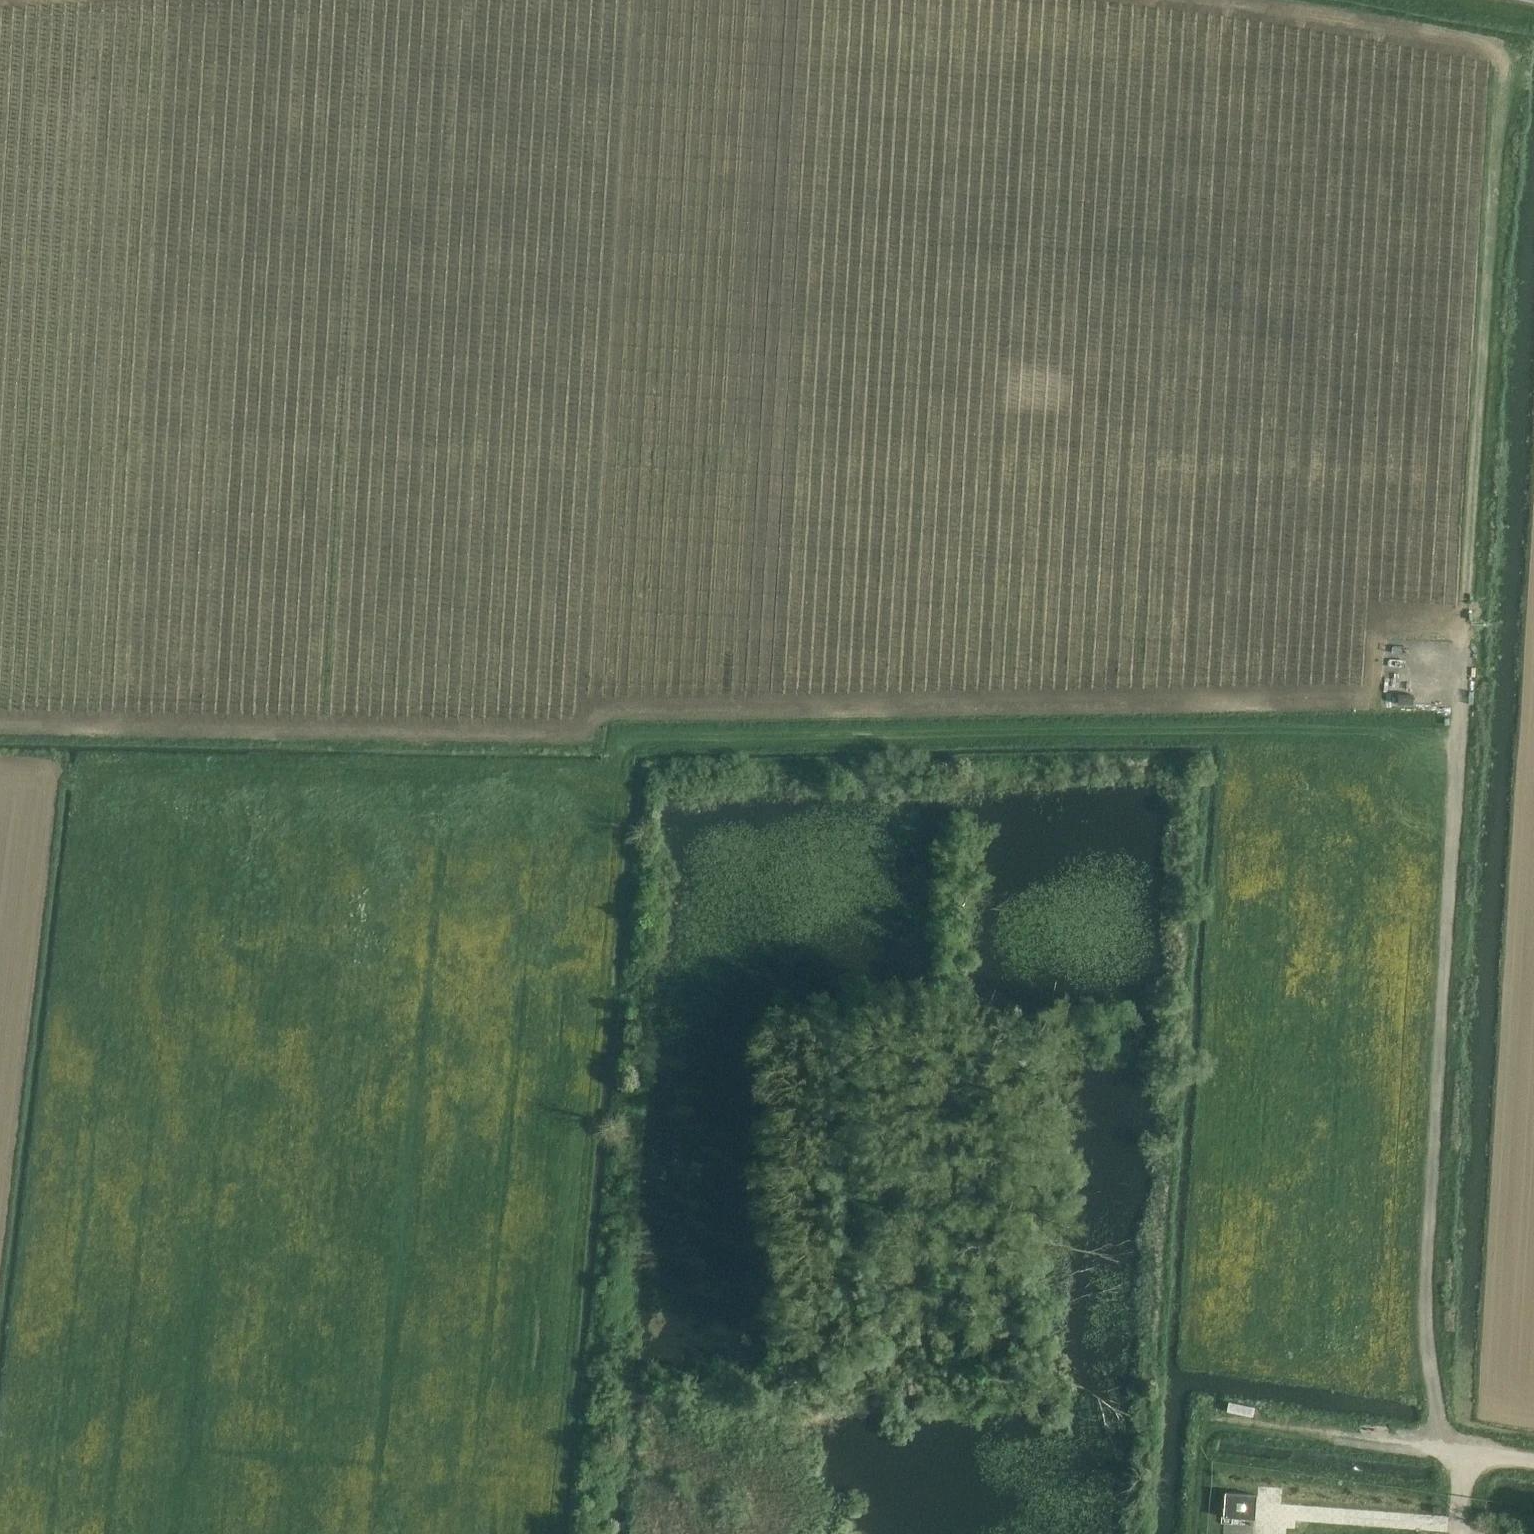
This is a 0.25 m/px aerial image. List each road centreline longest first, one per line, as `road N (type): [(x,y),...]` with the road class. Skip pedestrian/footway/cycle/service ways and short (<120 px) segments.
road 1 (track): [(1434,673),(1465,679),(1425,1301),(1442,1447)]
road 2 (unclassified): [(1533,1460),(1391,1440)]

